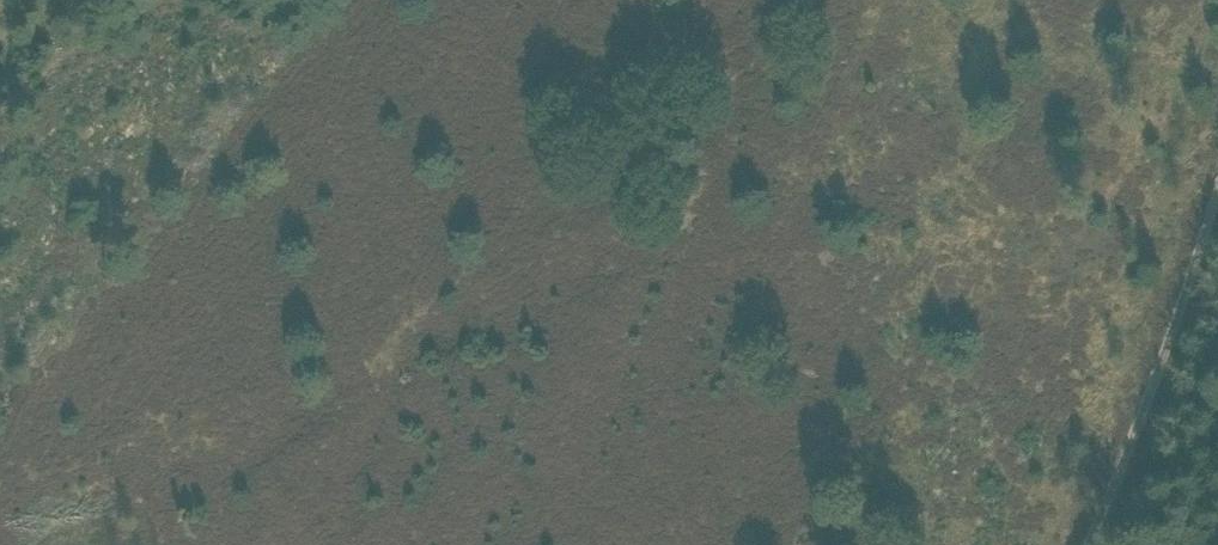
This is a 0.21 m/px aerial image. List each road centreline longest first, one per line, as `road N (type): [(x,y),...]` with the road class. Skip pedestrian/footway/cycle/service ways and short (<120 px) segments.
road 1 (track): [(1089,544),(1183,291),(1217,166)]

